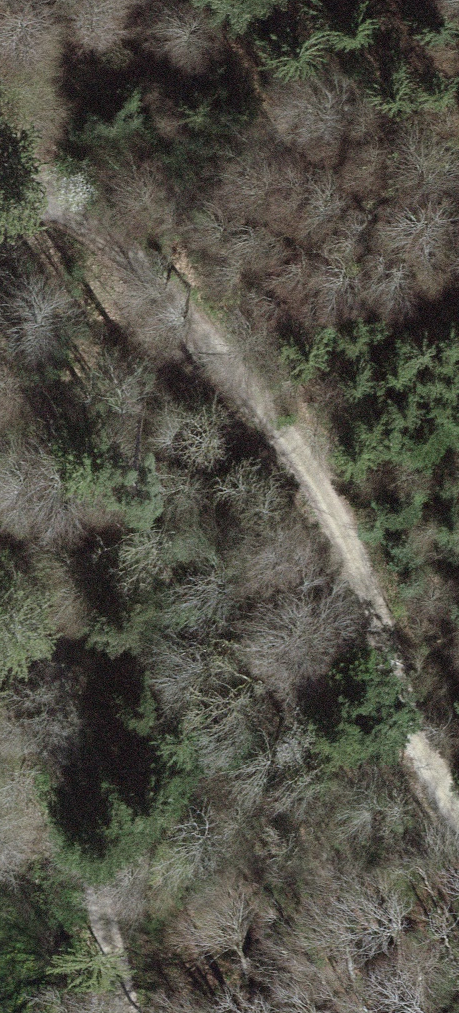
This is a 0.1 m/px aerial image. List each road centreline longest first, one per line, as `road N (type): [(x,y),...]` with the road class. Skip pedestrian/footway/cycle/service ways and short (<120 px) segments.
road 1 (track): [(0,207),(40,194),(86,212),(165,282),(298,449),(367,570),(458,823)]
road 2 (track): [(135,1012),(27,479),(0,408)]

